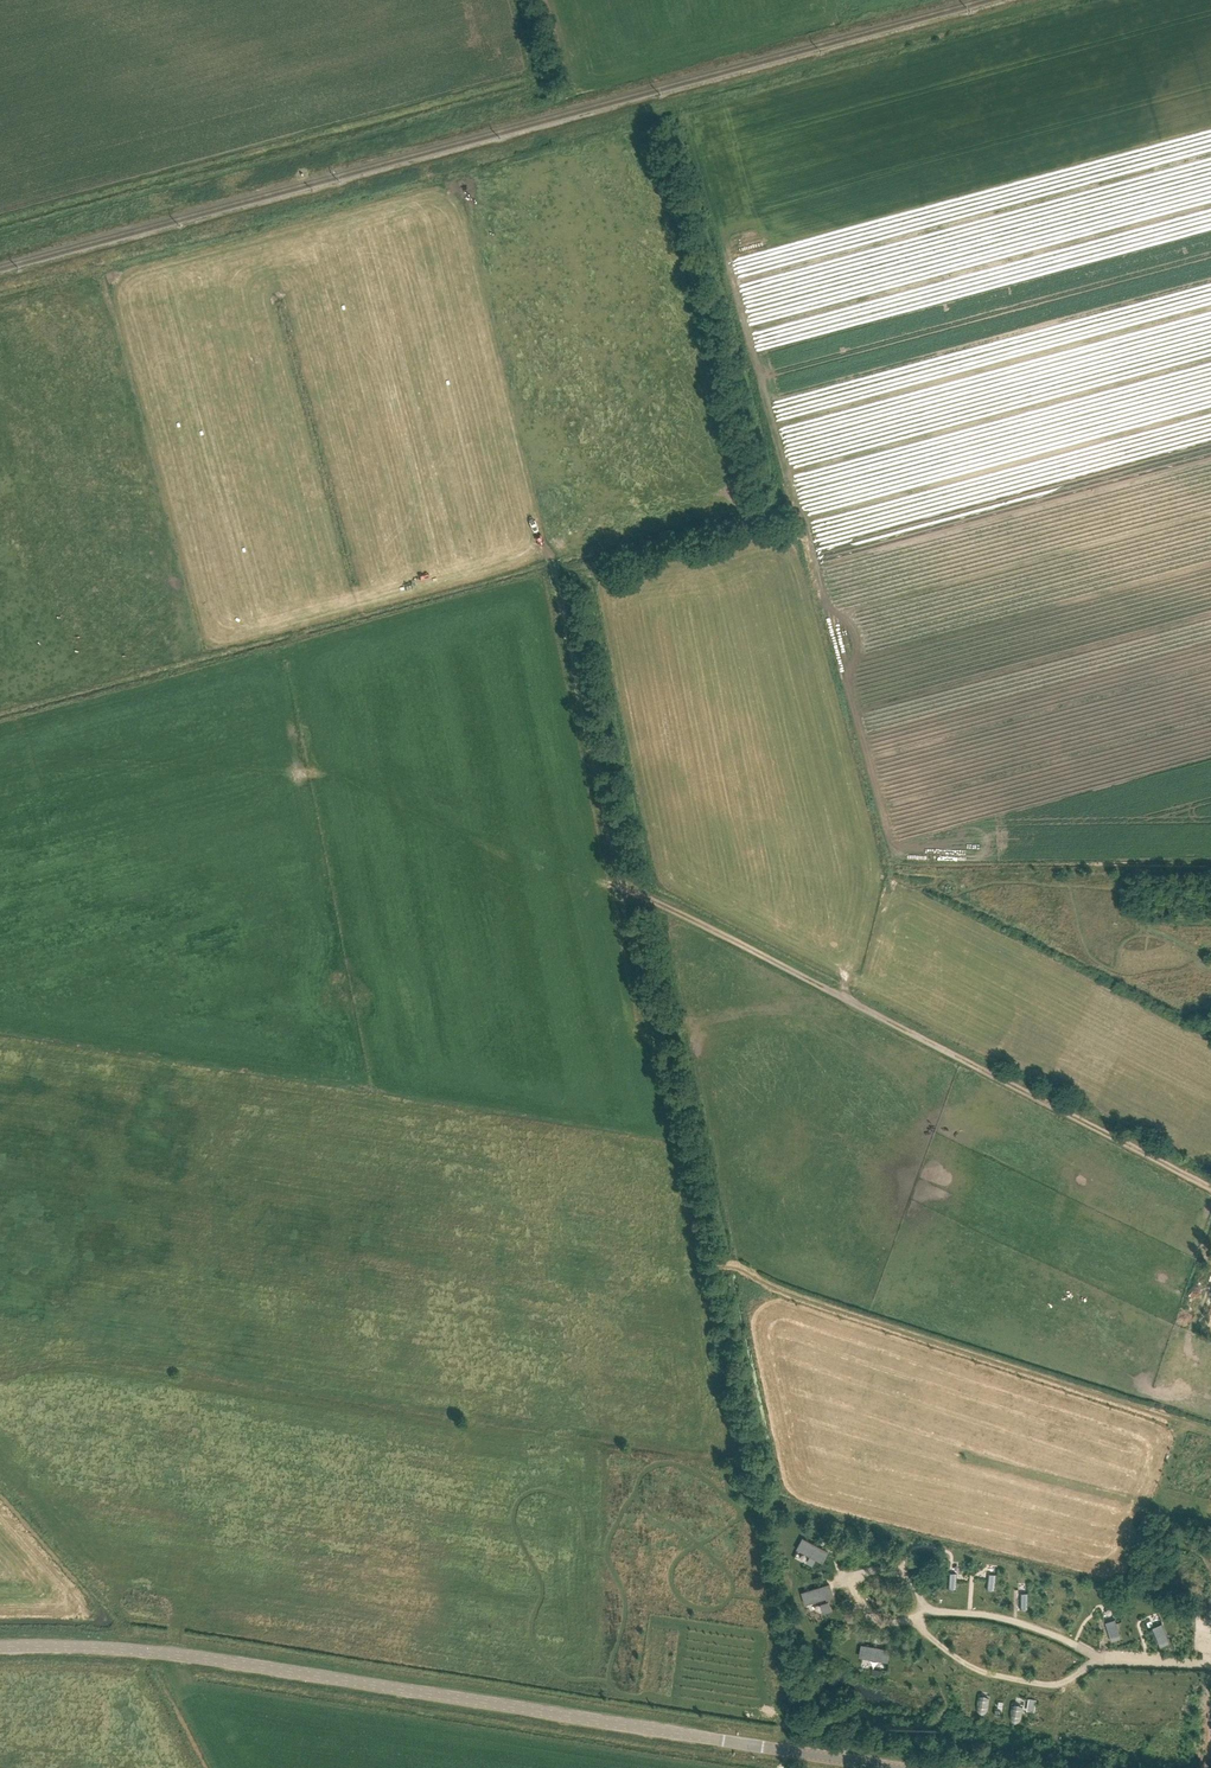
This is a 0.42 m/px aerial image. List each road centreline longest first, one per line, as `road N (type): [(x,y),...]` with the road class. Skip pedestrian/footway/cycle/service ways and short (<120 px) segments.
road 1 (track): [(1210,1188),(970,1064),(839,1013),(778,1008),(655,1025),(644,1012),(552,543)]
road 2 (tertiary): [(894,1767),(228,1662),(107,1647),(0,1647)]

